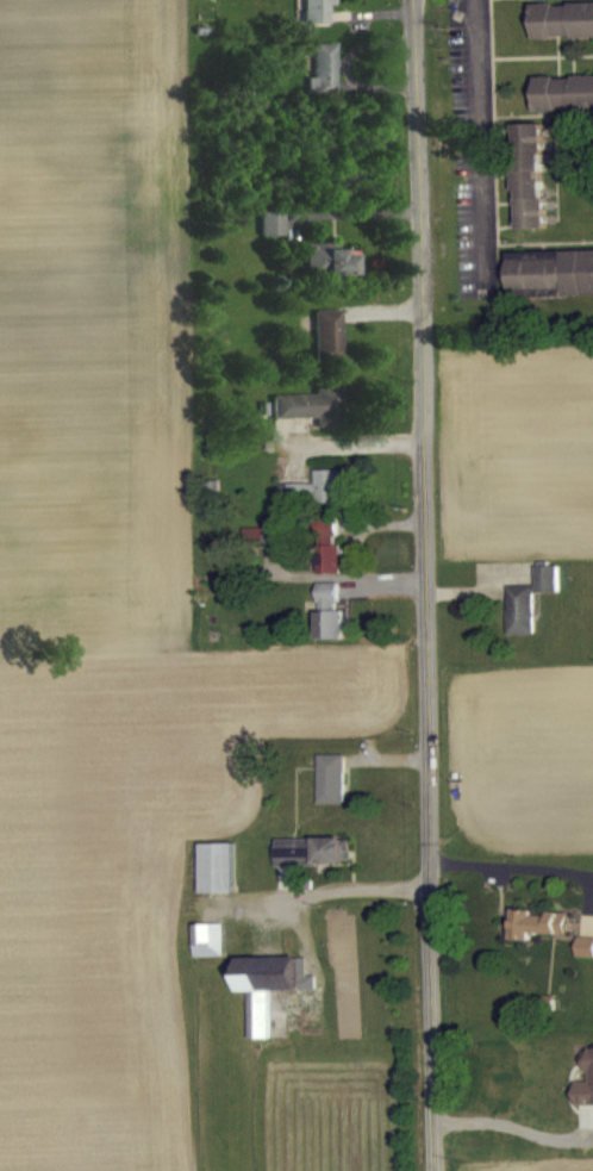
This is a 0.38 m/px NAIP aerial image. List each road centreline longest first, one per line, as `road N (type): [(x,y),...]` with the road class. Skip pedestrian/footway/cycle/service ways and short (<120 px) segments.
road 1 (residential): [(413,0),(434,1170)]

